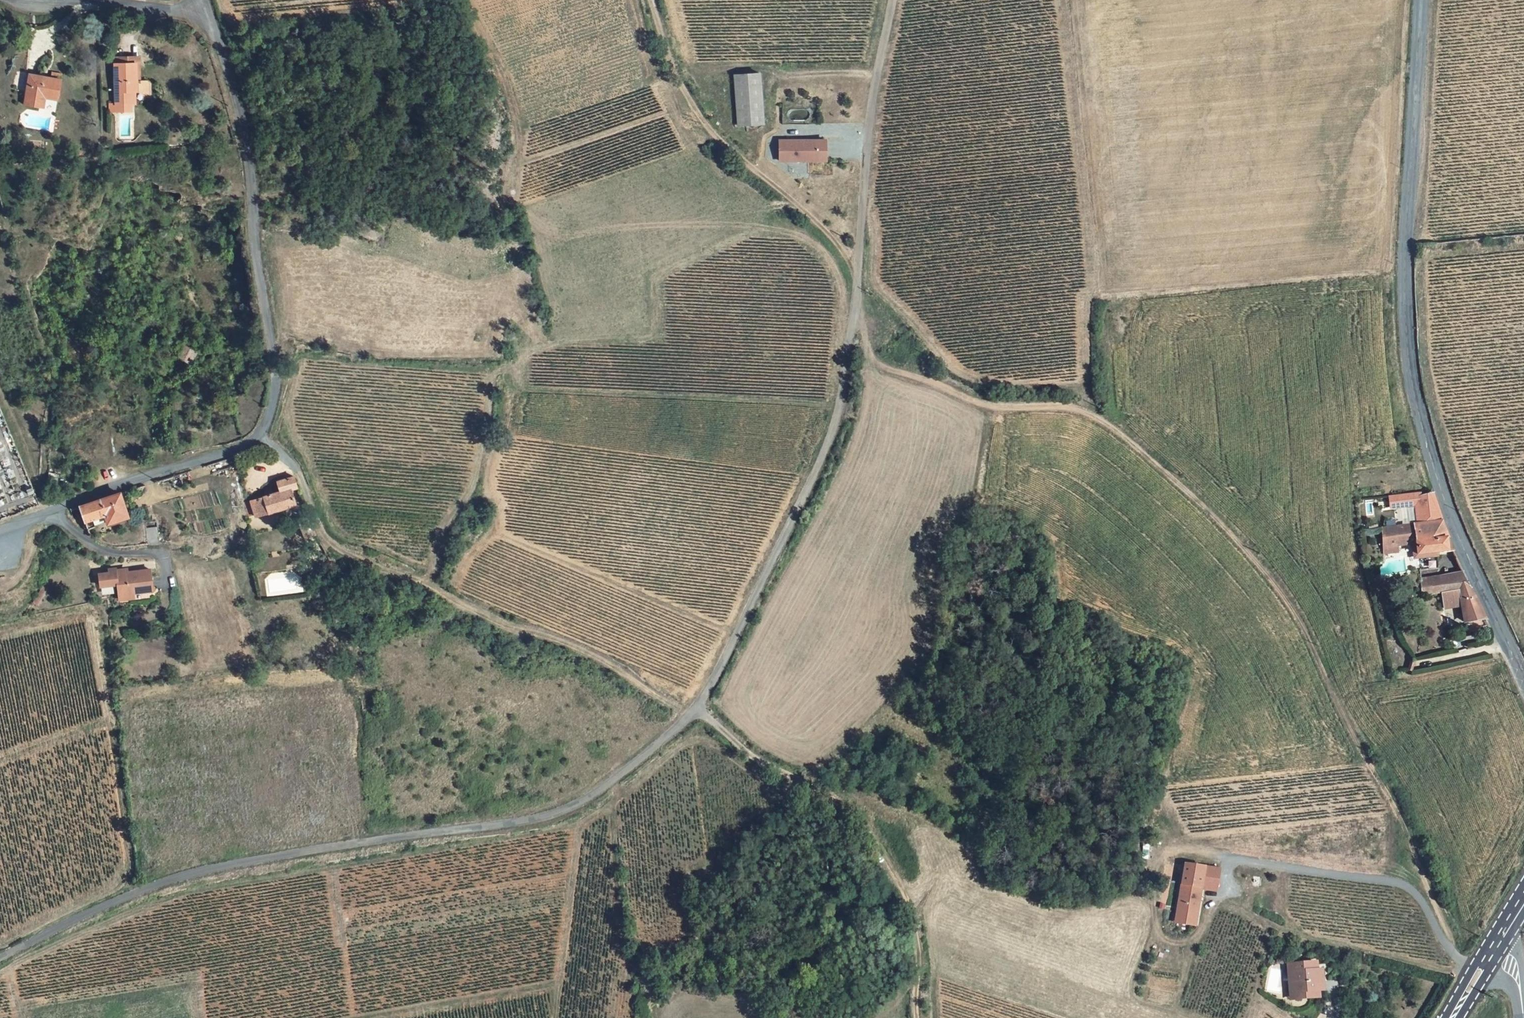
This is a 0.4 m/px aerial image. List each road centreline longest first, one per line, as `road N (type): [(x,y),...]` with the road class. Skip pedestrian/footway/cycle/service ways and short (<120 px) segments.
road 1 (unclassified): [(892,0),(839,413),(692,716),(577,805),(538,820),(355,843),(162,882),(0,955)]
road 2 (track): [(854,314),(869,351),(886,367),(995,407),(1083,410),(1215,517),(1289,599),(1398,813),(1458,954)]
road 3 (unclassified): [(0,527),(262,438),(276,361),(255,256),(248,154),(209,18)]
road 4 (tertiary): [(1421,0),(1404,281),(1413,390),(1447,507),(1523,677)]
road 5 (track): [(1202,854),(1178,831),(1165,803),(1190,664),(1054,596),(1048,535),(976,491),(986,429),(978,402)]
road 6 (track): [(262,438),(299,471),(318,526),(350,555),(608,661),(692,716)]
road 7 (track): [(1468,978),(1294,936),(1214,904),(1200,935),(1186,943),(1163,938),(1175,850),(1230,859)]
road 8 (track): [(916,1017),(914,916),(868,830),(825,792),(745,750),(706,716),(692,716)]
road 9 (track): [(653,0),(681,86),(715,136),(799,203),(858,271)]
road 10 (track): [(667,0),(682,53),(700,70),(878,74)]

